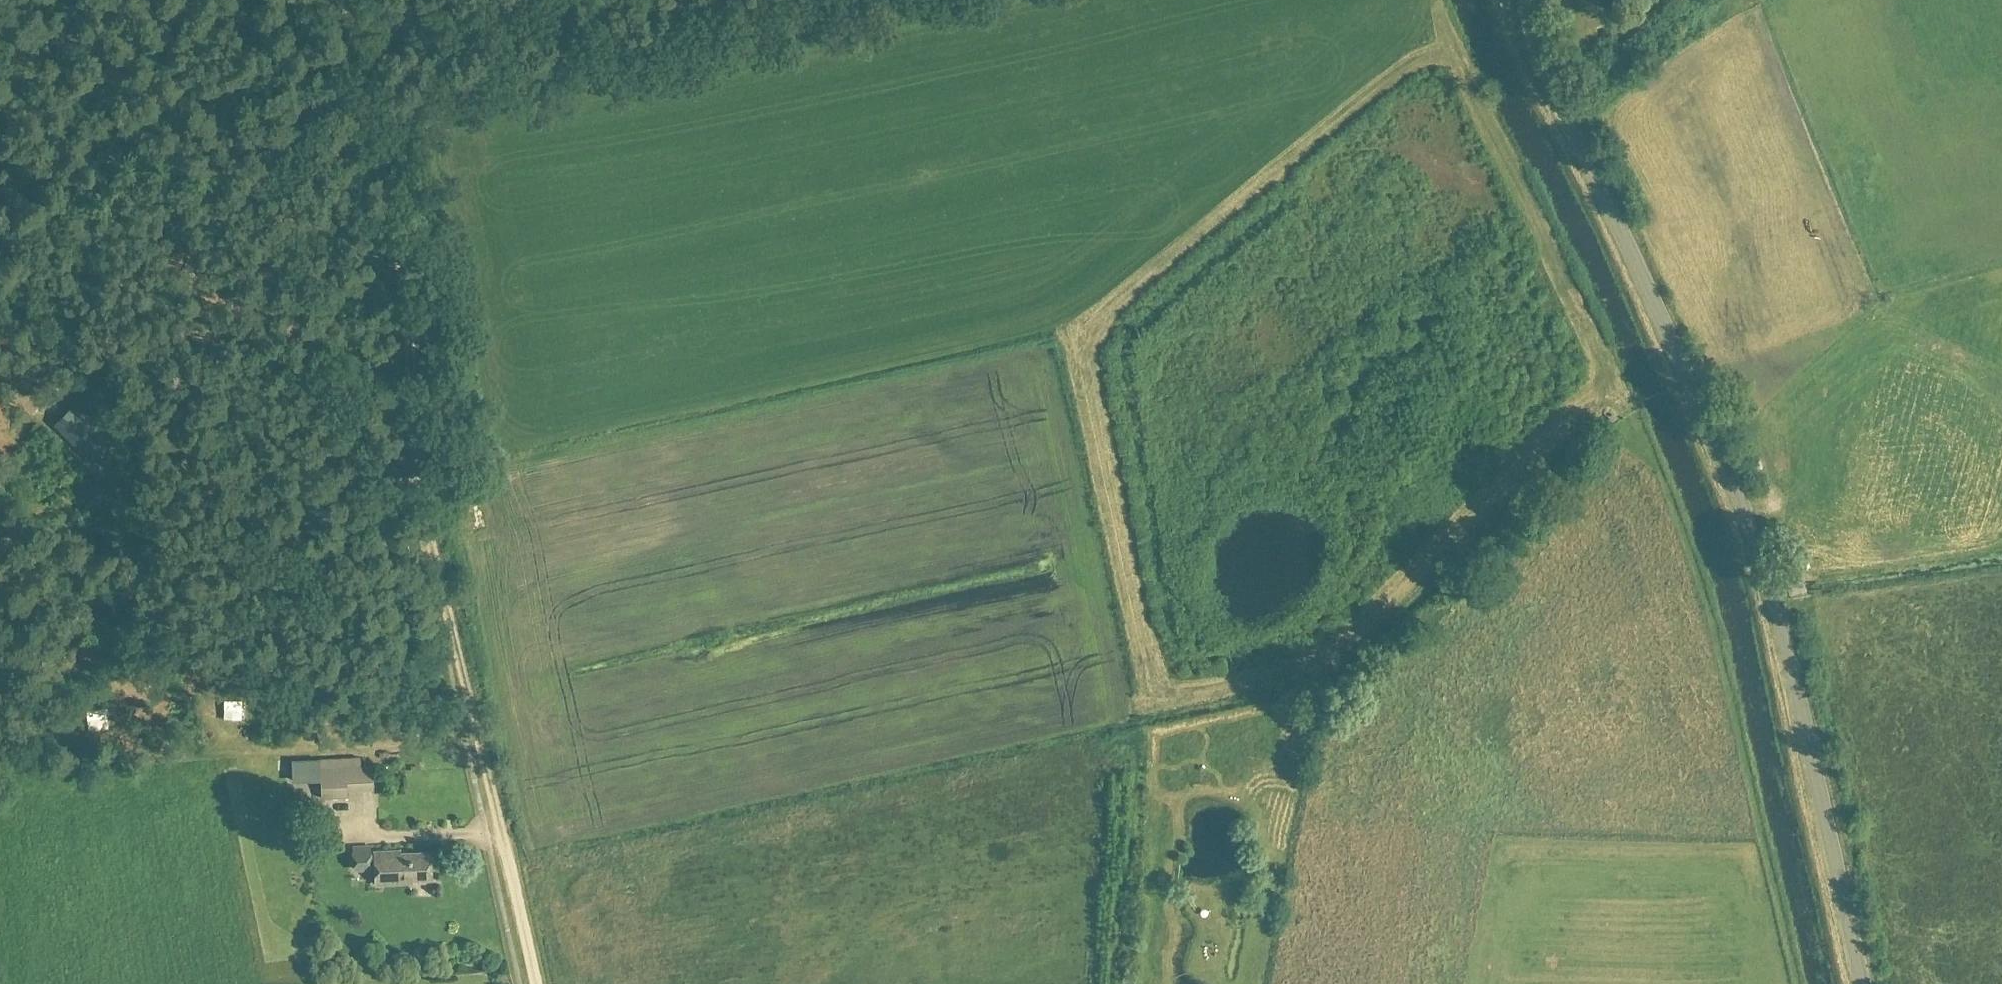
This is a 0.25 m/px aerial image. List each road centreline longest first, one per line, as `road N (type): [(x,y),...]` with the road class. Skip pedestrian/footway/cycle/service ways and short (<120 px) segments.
road 1 (track): [(1616,399),(1334,671),(1154,714),(1066,333),(1446,33),(1435,0)]
road 2 (unclassified): [(1861,983),(1783,636),(1745,514),(1562,109),(1527,0)]
road 3 (track): [(536,983),(409,378),(348,0)]
road 4 (track): [(468,737),(136,748),(0,514)]
road 5 (track): [(1446,33),(1616,399)]
road 6 (track): [(371,140),(0,233)]

